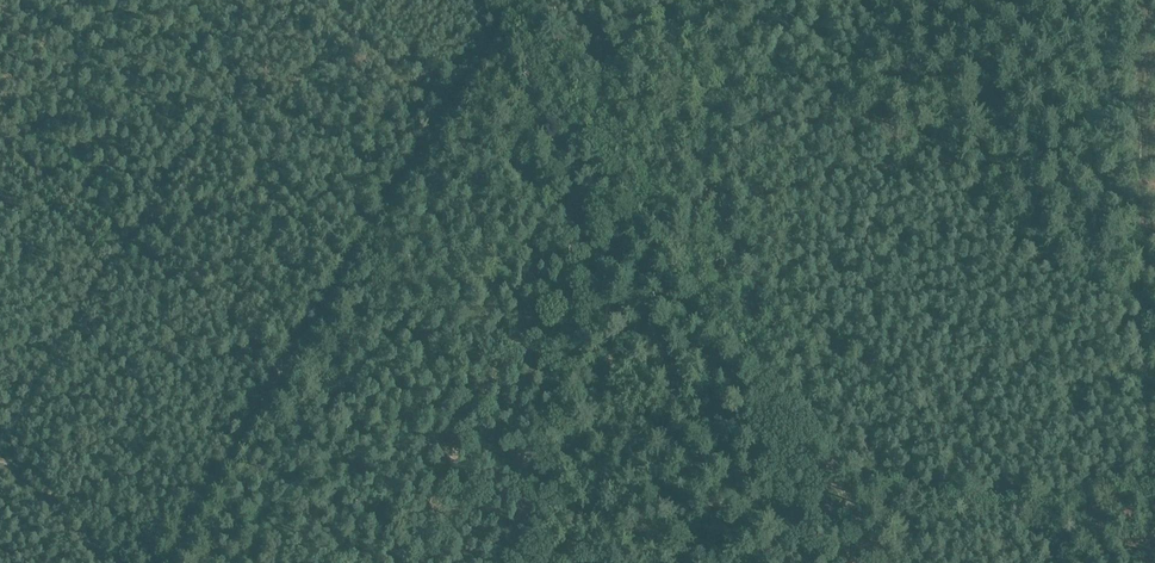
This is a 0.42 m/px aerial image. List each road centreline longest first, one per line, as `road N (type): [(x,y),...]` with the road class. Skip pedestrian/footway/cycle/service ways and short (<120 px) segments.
road 1 (track): [(1154,487),(975,504),(902,486),(819,442),(624,188),(503,0)]
road 2 (track): [(515,18),(169,562)]
road 3 (track): [(539,562),(624,188)]
road 4 (track): [(291,369),(0,141)]
road 5 (track): [(756,363),(782,562)]
road 6 (track): [(0,456),(104,562)]
road 7 (track): [(0,125),(71,0)]

